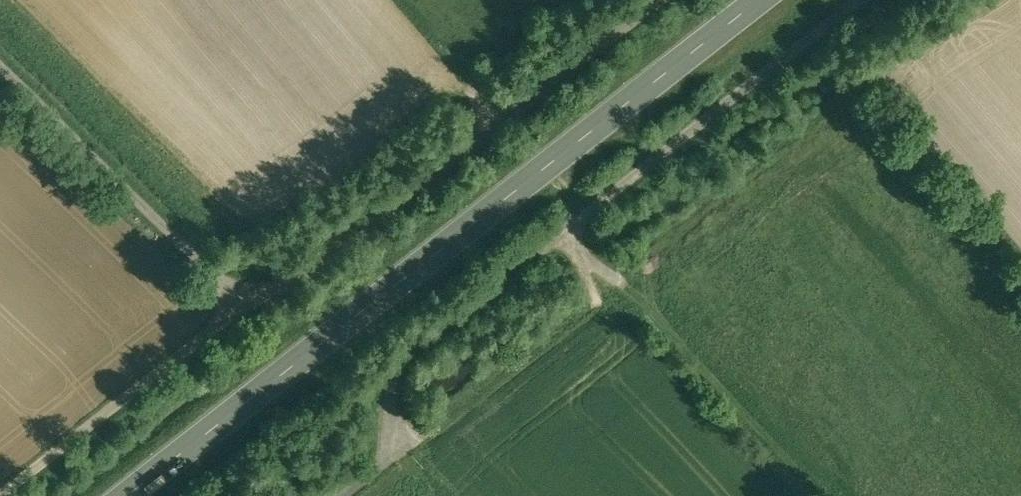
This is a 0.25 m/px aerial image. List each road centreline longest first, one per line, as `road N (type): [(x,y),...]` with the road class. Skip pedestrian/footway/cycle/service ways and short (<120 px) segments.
road 1 (unclassified): [(663,0),(502,133),(320,266),(242,313),(7,495)]
road 2 (primary): [(126,495),(757,0)]
road 3 (unclassified): [(862,0),(401,362),(388,391),(384,457),(343,495)]
road 4 (track): [(0,46),(242,313)]

